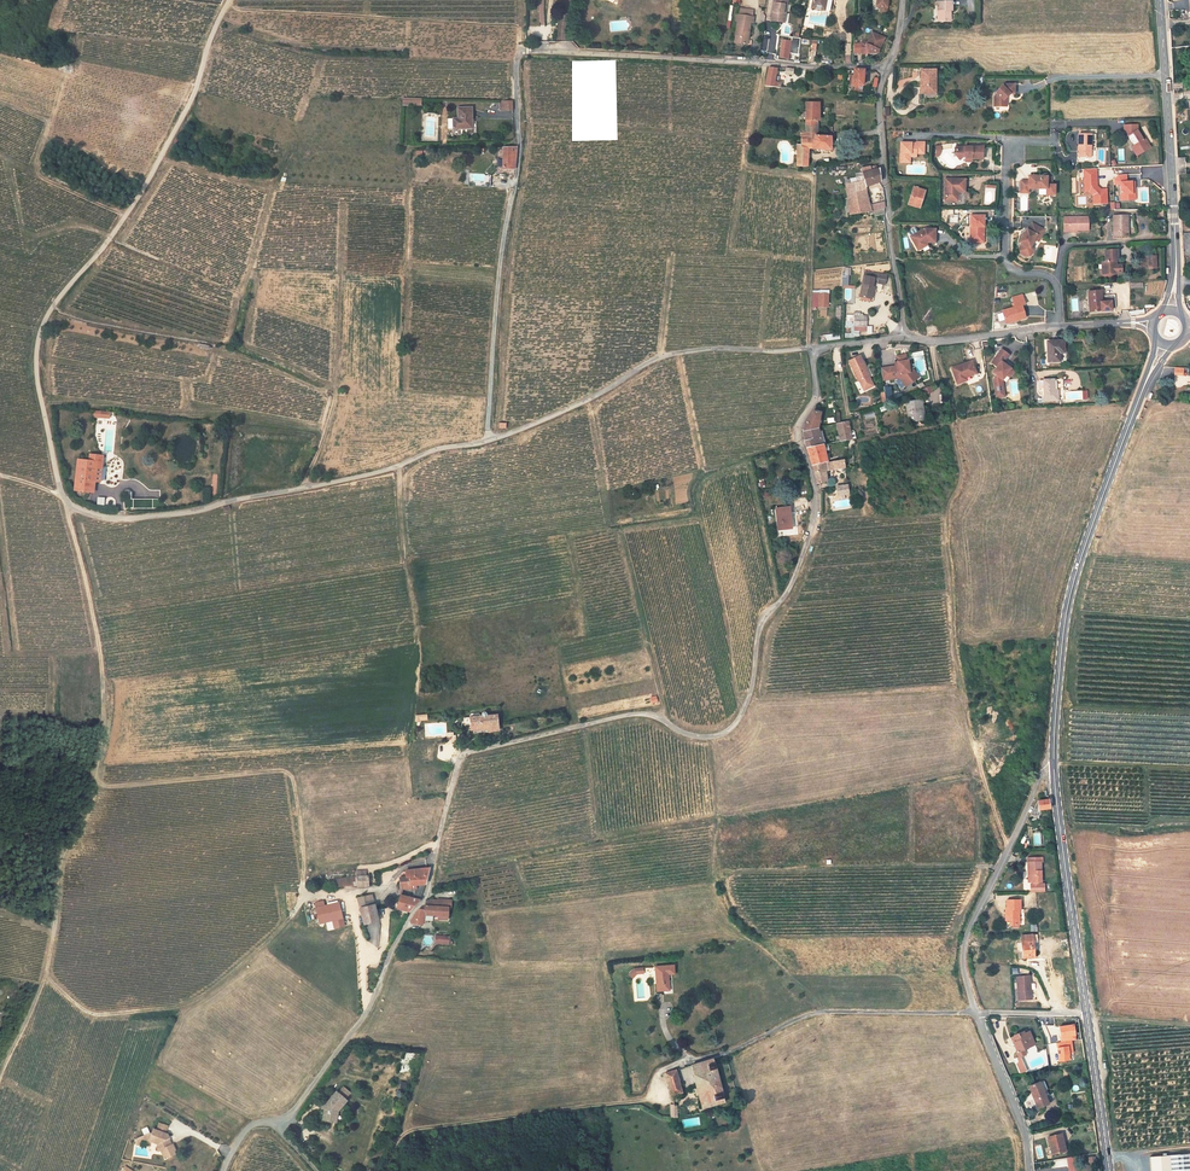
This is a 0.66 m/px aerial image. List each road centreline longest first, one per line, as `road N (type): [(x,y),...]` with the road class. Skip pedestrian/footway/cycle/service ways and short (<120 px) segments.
road 1 (unclassified): [(813,348),(661,357),(534,424),(367,475),(163,515),(77,509),(63,496),(46,423),(36,375),(40,332),(162,155),(229,0)]
road 2 (unclassified): [(813,348),(816,389),(799,428),(817,508),(796,574),(760,628),(739,719),(701,737),(647,713),(629,715),(465,753),(424,899),(385,961),(366,1013),(295,1110),(246,1130),(223,1170)]
road 3 (track): [(0,1079),(45,977),(59,868),(89,804),(105,727),(98,636),(63,496),(0,475)]
road 4 (residential): [(516,177),(521,52),(887,69)]
road 5 (secondary): [(1163,343),(1105,485),(1065,623),(1055,763)]
road 6 (residential): [(976,1014),(816,1013),(725,1054),(665,1068),(649,1098)]
road 7 (secondary): [(1162,0),(1176,260),(1171,312)]
road 8 (track): [(291,917),(215,986),(178,1007),(90,1013),(45,977)]
road 9 (track): [(381,1170),(404,1134),(418,1129),(649,1098)]
road 10 (residential): [(976,1014),(964,951),(1039,782),(1055,763)]
road 11 (residential): [(887,69),(882,139),(902,336)]
road 12 (track): [(488,441),(499,275),(516,177)]
road 13 (residential): [(1006,140),(1004,259),(1013,272),(1053,276)]
road 14 (secondary): [(1087,1015),(1062,843)]
road 15 (residential): [(1030,1170),(1022,1123),(976,1014)]
road 16 (residential): [(1060,325),(966,339),(902,336)]
road 17 (secondary): [(1110,1170),(1087,1015)]
road 18 (residential): [(1116,123),(1054,123),(1053,143),(1006,140)]

